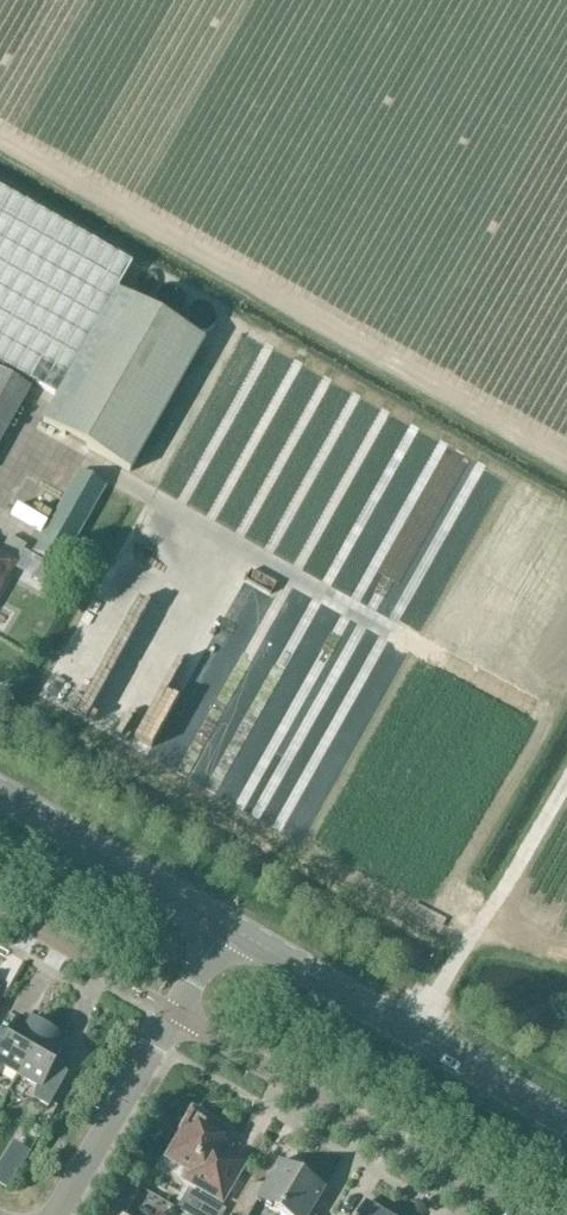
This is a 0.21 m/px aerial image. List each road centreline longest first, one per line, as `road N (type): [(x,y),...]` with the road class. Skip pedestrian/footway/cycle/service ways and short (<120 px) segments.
road 1 (residential): [(517,1214),(176,1012)]
road 2 (tertiary): [(566,1125),(226,925)]
road 3 (track): [(566,782),(412,1033)]
road 4 (tertiary): [(226,925),(0,794)]
road 5 (residential): [(55,1214),(176,1012)]
road 6 (residential): [(140,992),(0,910)]

